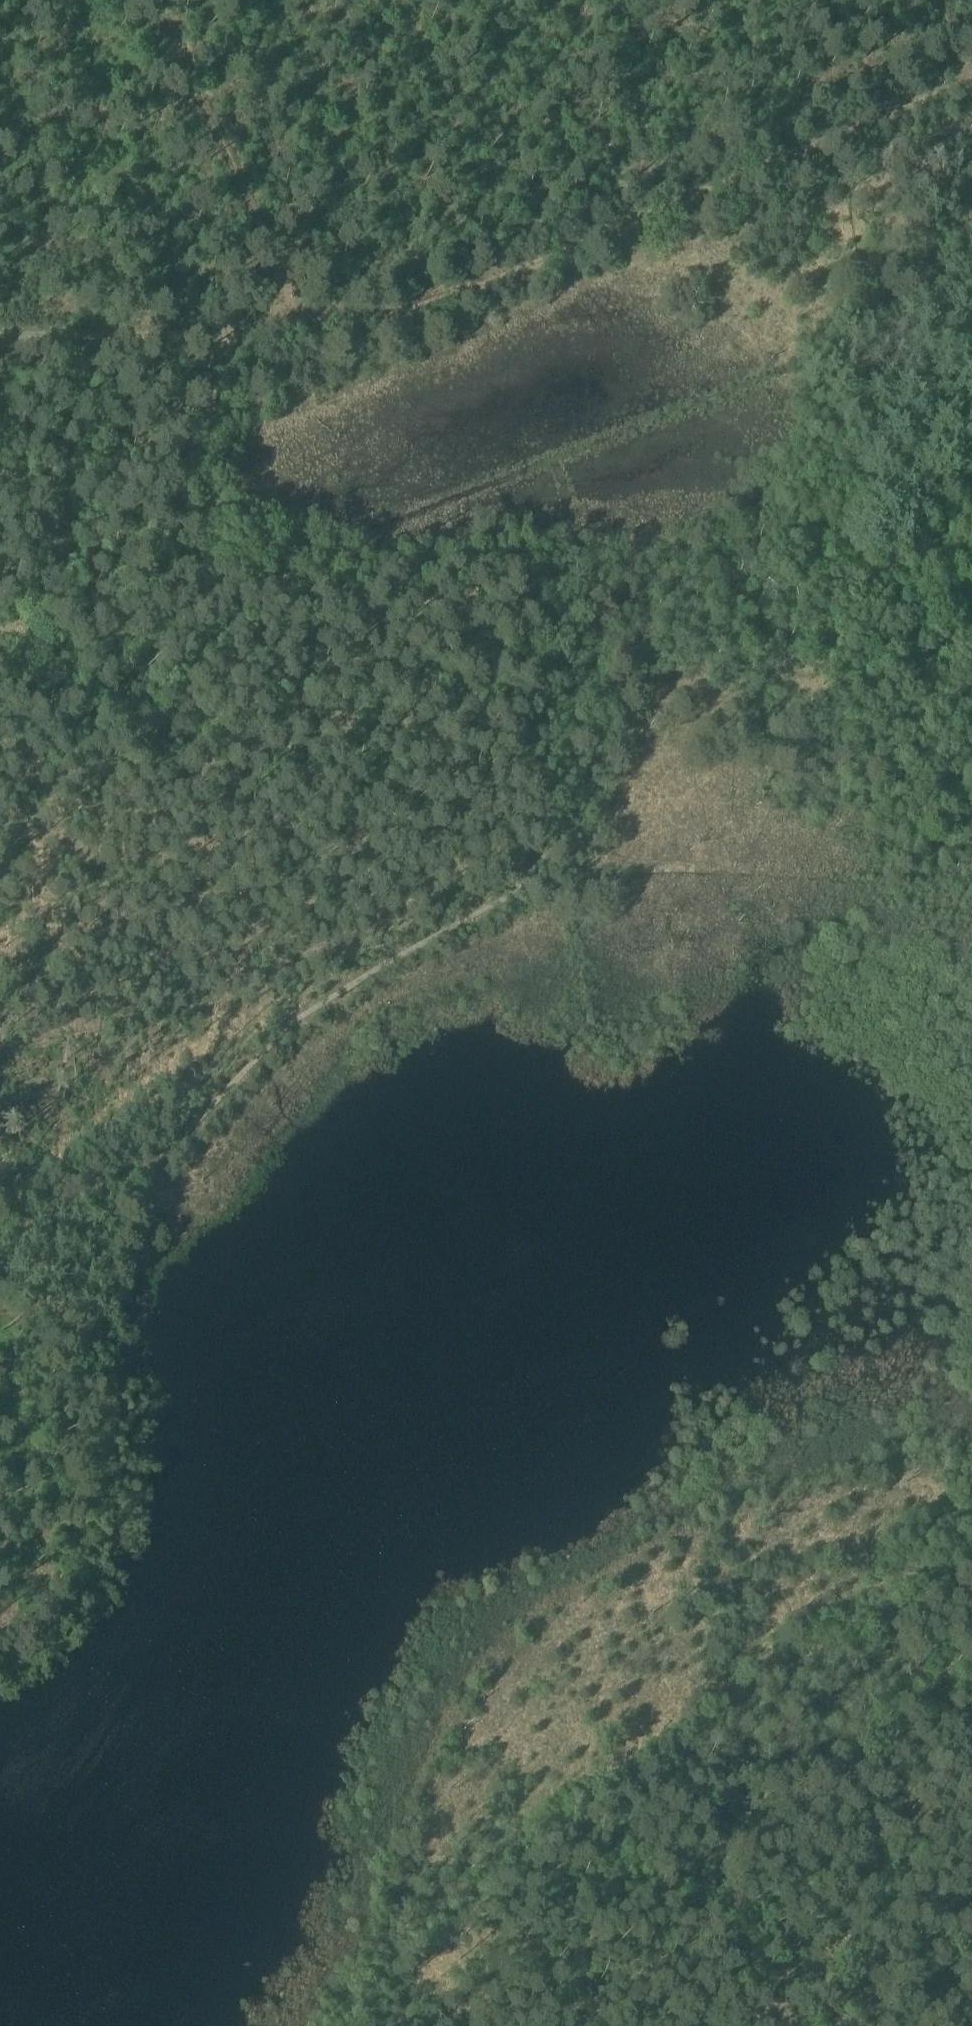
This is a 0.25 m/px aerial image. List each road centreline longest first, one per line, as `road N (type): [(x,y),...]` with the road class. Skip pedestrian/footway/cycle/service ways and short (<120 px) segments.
road 1 (track): [(160,0),(312,324)]

